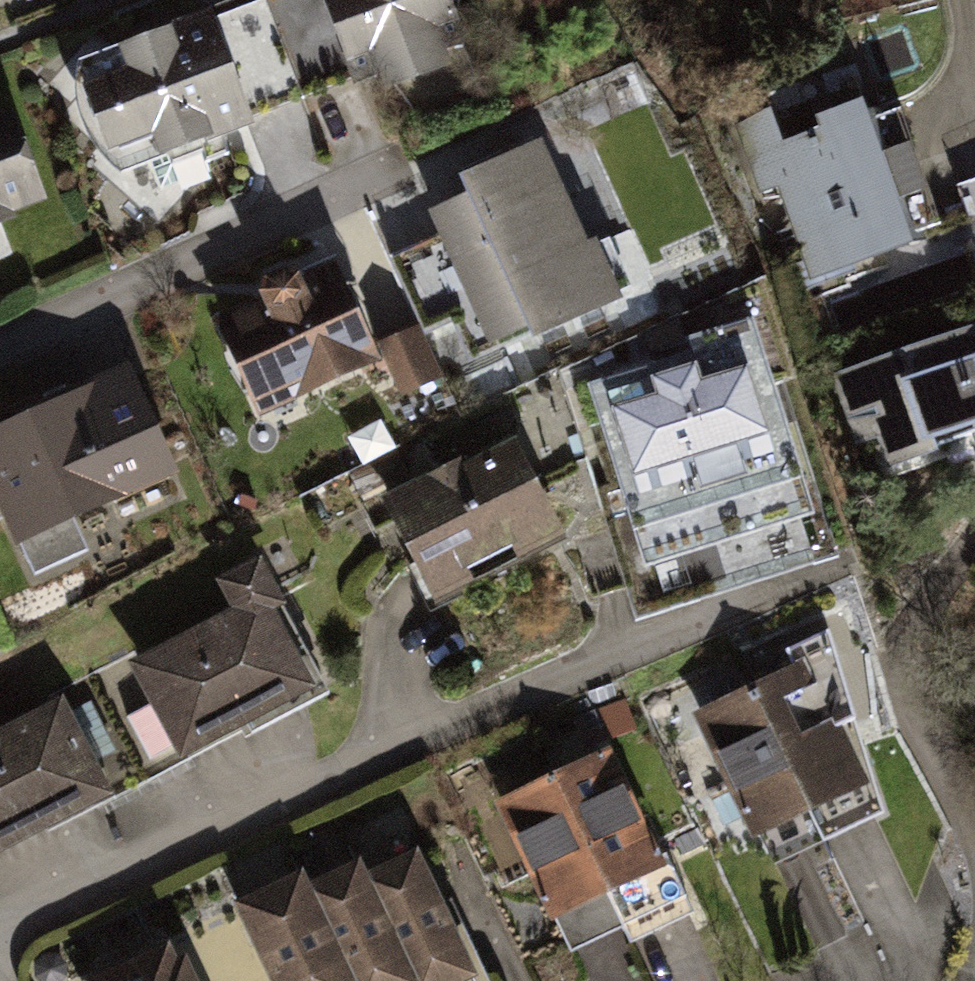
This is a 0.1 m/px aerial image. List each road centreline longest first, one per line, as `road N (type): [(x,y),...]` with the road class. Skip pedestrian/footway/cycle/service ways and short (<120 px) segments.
road 1 (residential): [(0,930),(624,644)]
road 2 (residential): [(0,349),(389,178)]

